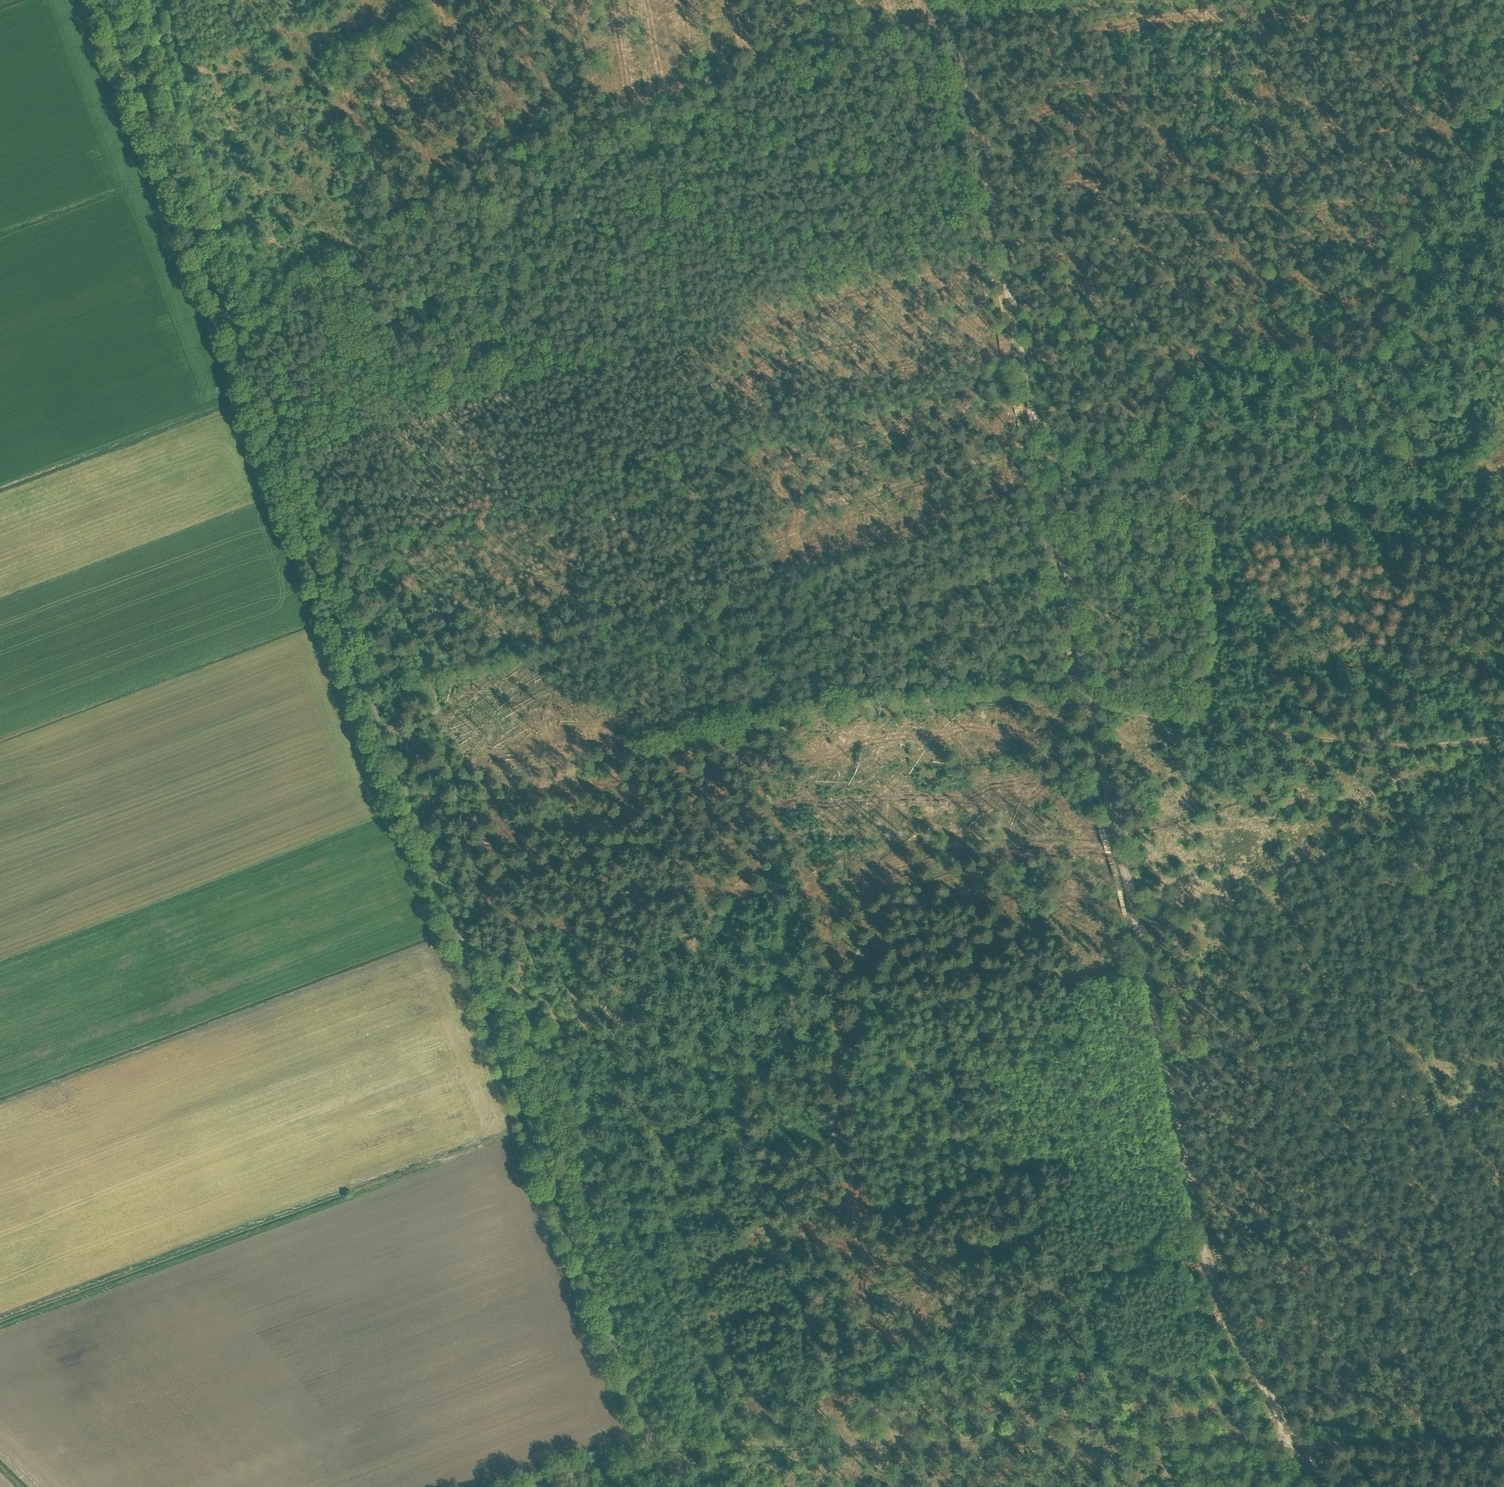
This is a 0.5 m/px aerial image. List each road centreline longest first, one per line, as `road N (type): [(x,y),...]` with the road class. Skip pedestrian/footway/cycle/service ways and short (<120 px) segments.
road 1 (track): [(1090,707),(1207,1254),(1293,1441)]
road 2 (track): [(1090,707),(995,699),(871,709),(462,787)]
road 3 (track): [(1293,1441),(712,1447)]
road 4 (track): [(948,13),(1042,459)]
road 5 (track): [(1042,459),(1090,707)]

